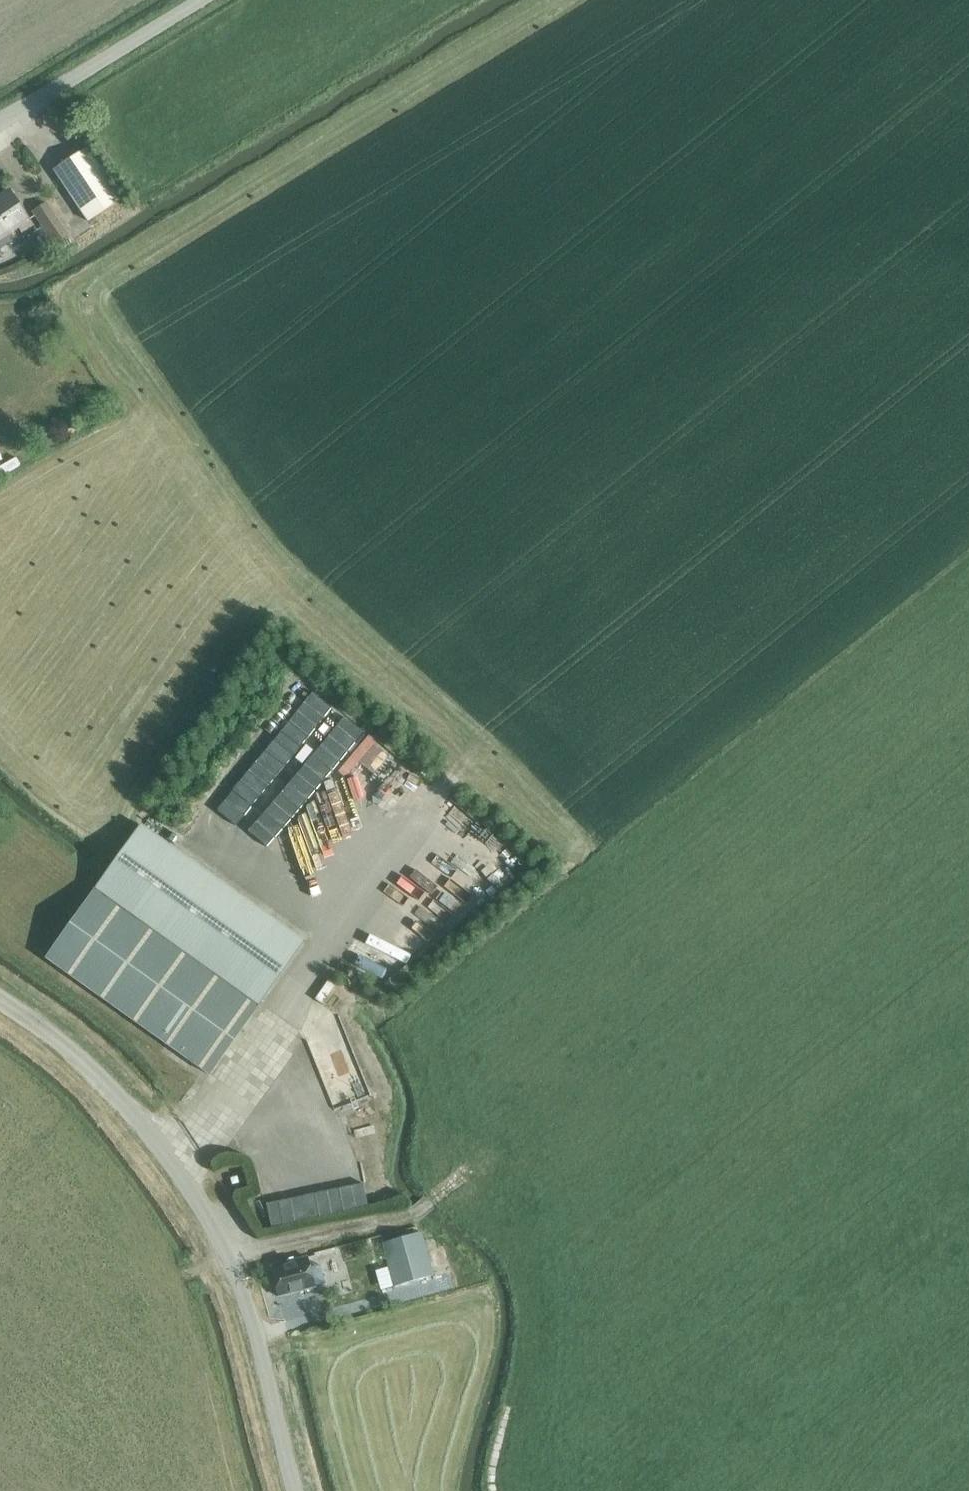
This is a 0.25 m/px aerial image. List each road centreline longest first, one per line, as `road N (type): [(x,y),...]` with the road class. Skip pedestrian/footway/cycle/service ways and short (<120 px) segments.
road 1 (unclassified): [(302,1490),(242,1286),(192,1195),(144,1124),(0,997)]
road 2 (track): [(465,1171),(412,1215),(226,1257)]
road 3 (unclassified): [(0,114),(186,0)]

